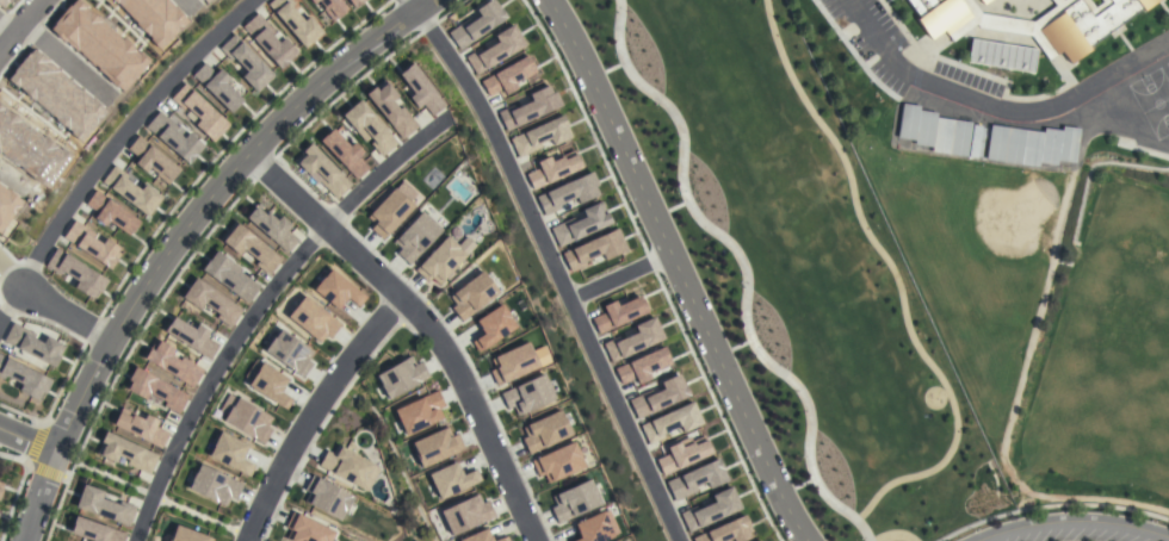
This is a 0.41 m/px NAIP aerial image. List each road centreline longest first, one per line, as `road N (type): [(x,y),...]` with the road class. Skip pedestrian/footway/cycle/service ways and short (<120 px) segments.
road 1 (residential): [(435,0),(258,145),(112,343),(55,452),(23,540)]
road 2 (residential): [(806,540),(550,0)]
road 3 (residential): [(420,11),(500,155),(679,540)]
road 4 (residential): [(258,145),(400,291),(476,403),(540,540)]
road 5 (residential): [(0,318),(103,160),(210,36),(253,0)]
road 6 (residential): [(330,218),(236,334),(136,540)]
road 7 (residential): [(247,540),(313,410),(400,291)]
road 8 (residential): [(1168,536),(1071,520),(974,540)]
road 9 (residential): [(112,343),(0,271)]

